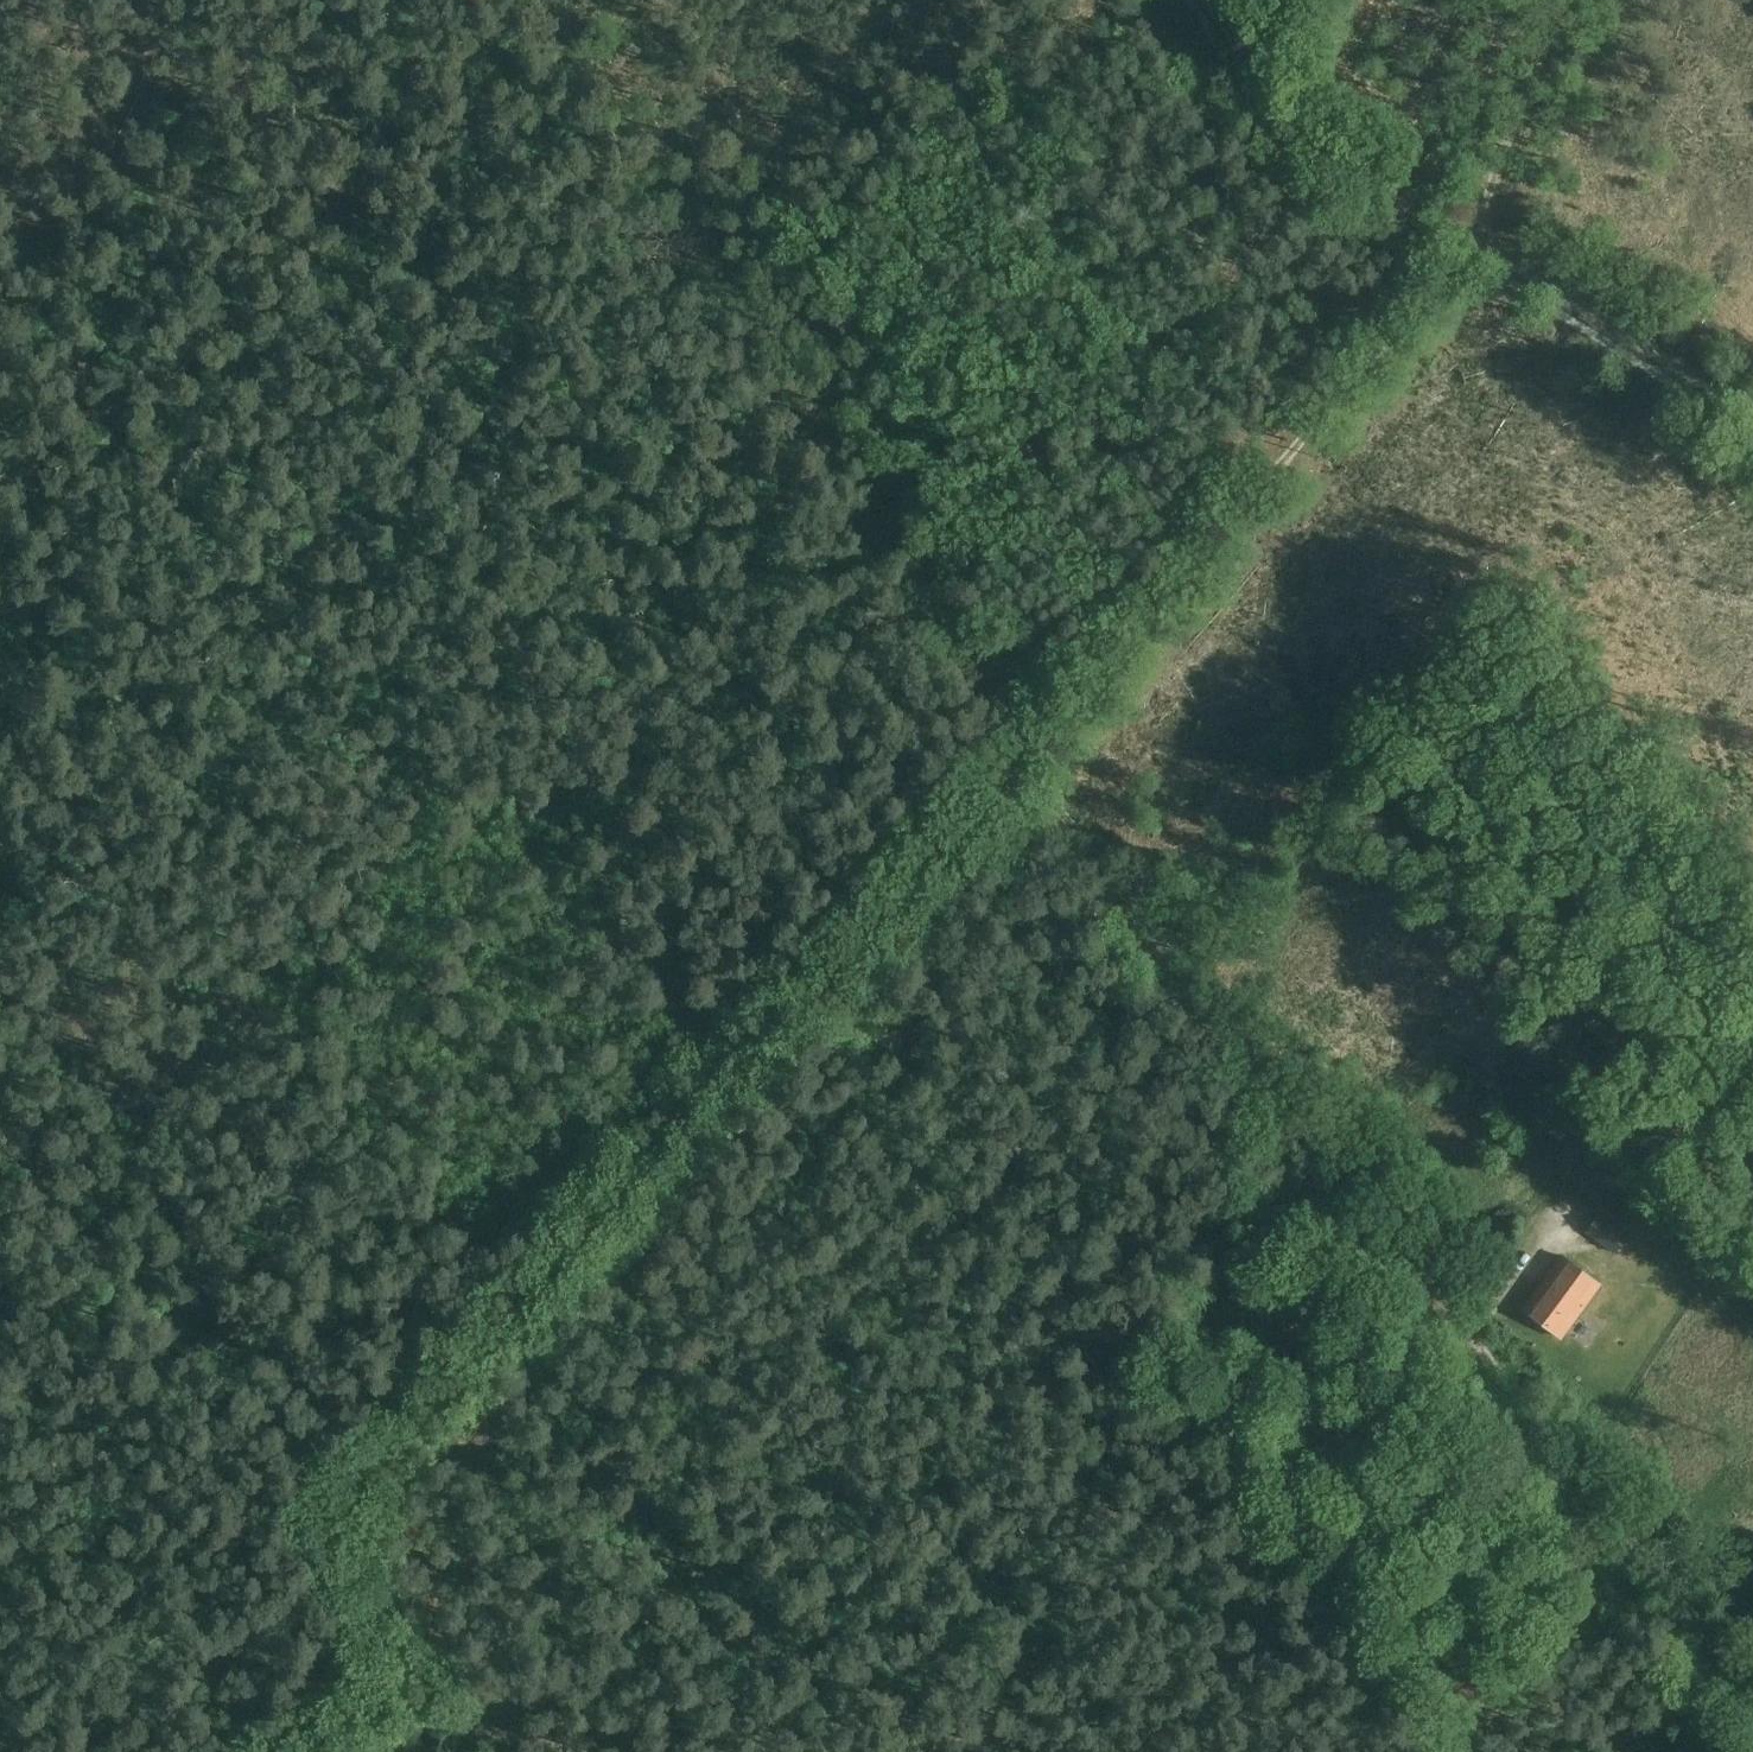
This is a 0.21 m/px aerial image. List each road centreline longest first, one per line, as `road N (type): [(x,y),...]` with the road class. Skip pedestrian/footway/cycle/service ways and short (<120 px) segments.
road 1 (track): [(449,1751),(335,1544),(332,1523),(347,1488),(1022,758),(1465,254)]
road 2 (track): [(1022,758),(1752,1695)]
road 3 (track): [(1752,414),(1300,124),(1204,0)]
road 4 (track): [(1560,0),(1474,238)]
road 5 (track): [(299,1751),(373,1700),(393,1659)]

